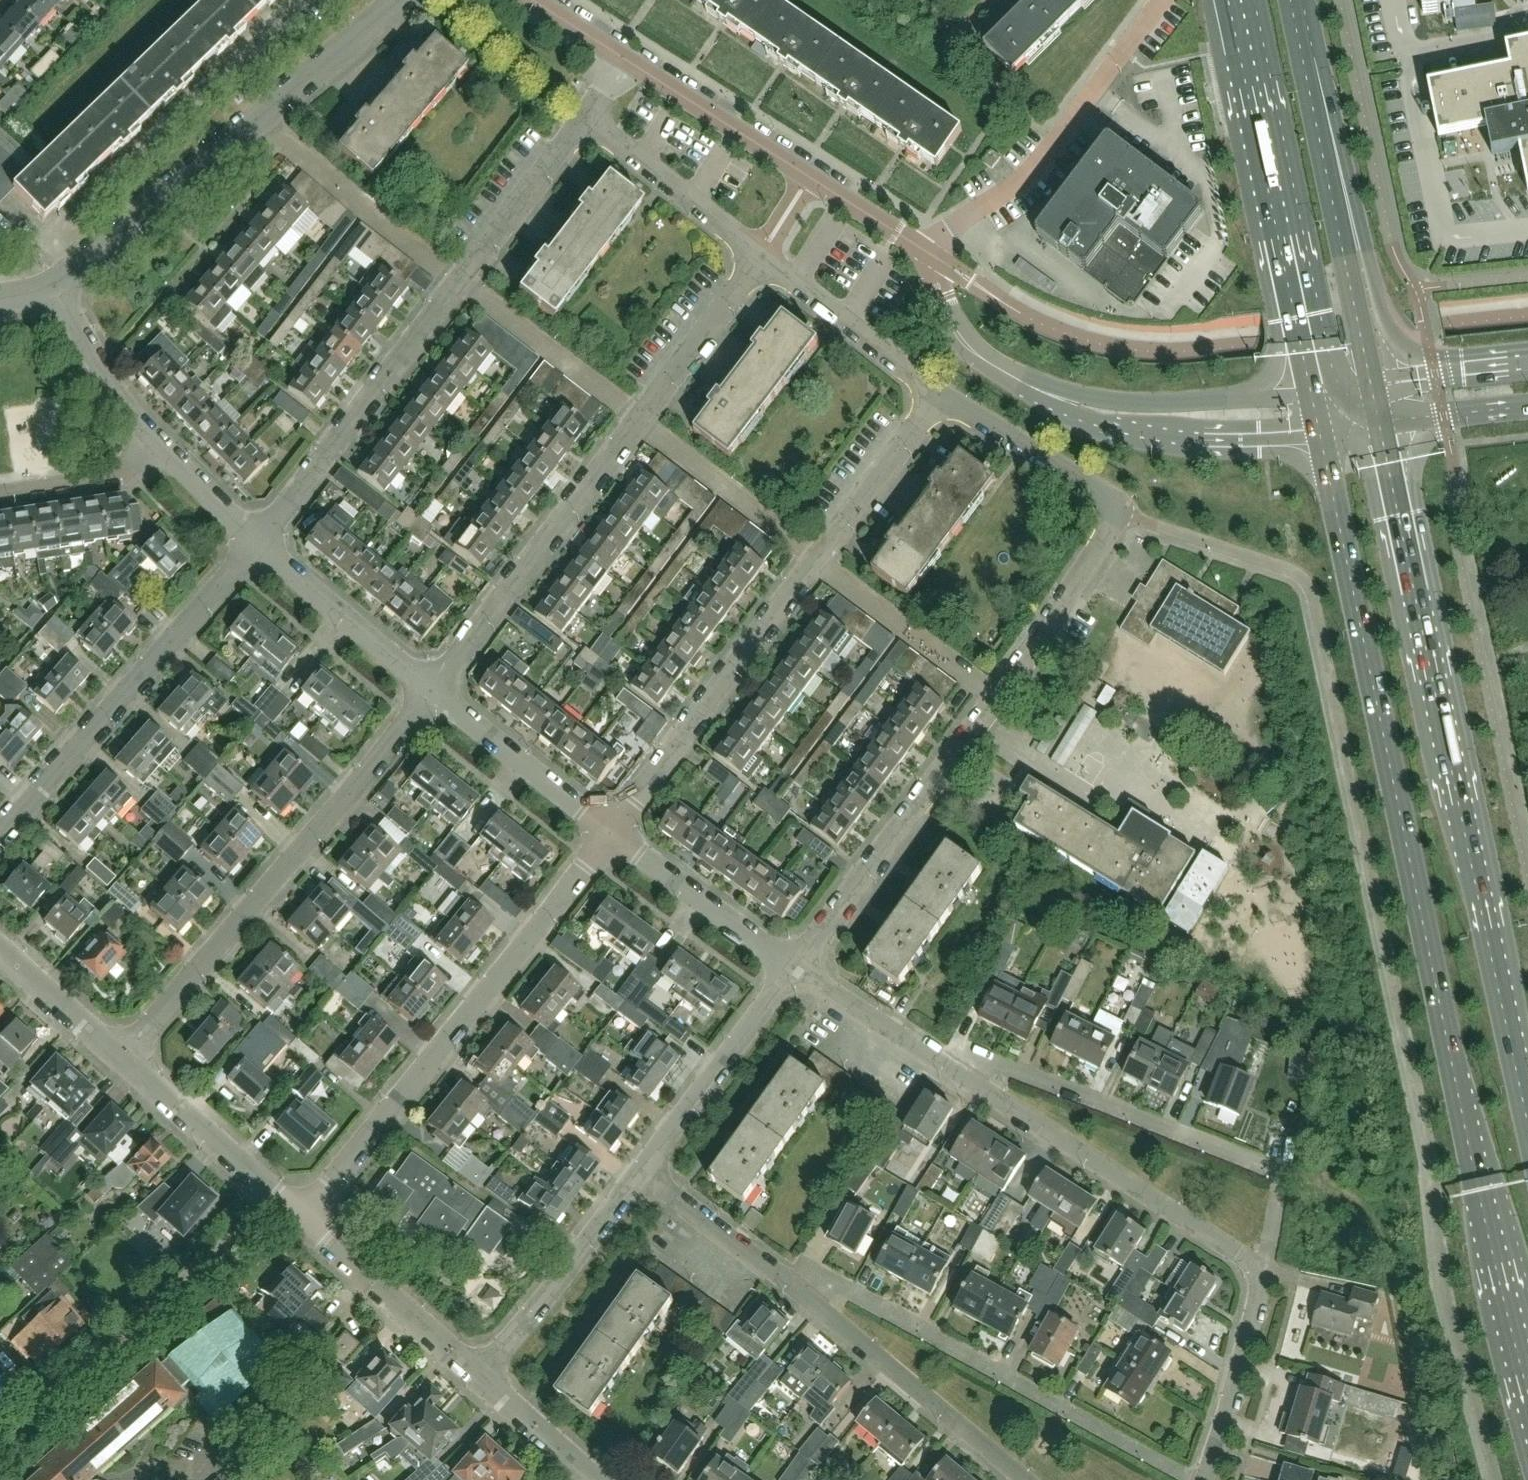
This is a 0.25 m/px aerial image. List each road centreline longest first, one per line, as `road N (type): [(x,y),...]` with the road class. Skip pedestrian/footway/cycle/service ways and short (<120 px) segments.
road 1 (primary): [(1321,421),(1479,1184),(1527,1366)]
road 2 (residential): [(793,967),(998,699),(1107,536),(1114,510),(1107,496),(940,394)]
road 3 (primary): [(1527,1118),(1379,421)]
road 4 (residential): [(610,833),(940,394)]
road 5 (residential): [(429,691),(760,256)]
road 6 (residential): [(257,545),(586,118)]
road 7 (residential): [(301,1215),(610,833)]
road 8 (residential): [(1321,421),(1251,431),(1146,425),(1049,395),(973,350),(952,321),(932,258),(915,248)]
road 9 (residential): [(119,1057),(429,691)]
road 10 (residential): [(1266,1271),(1283,1175),(1003,1068),(928,1053)]
road 11 (residential): [(1192,1479),(856,1299),(786,1283)]
road 12 (residential): [(55,287),(400,0)]
road 13 (primary): [(1236,0),(1321,421)]
road 14 (residential): [(1266,1271),(928,1053)]
road 15 (primary): [(1372,388),(1289,0)]
road 16 (residential): [(0,833),(257,545)]
road 17 (residential): [(915,248),(1029,174),(1162,0)]
road 18 (residential): [(915,248),(624,61)]
road 19 (residential): [(1025,1479),(786,1283)]
road 20 (residential): [(478,1374),(641,1171)]
road 21 (residential): [(641,1171),(793,967)]
road 22 (residential): [(301,1215),(119,1057)]
road 23 (residential): [(478,1374),(301,1215)]
road 24 (residential): [(610,833),(429,691)]
road 25 (residential): [(793,967),(610,833)]
road 26 (residential): [(940,394),(760,256)]
road 27 (residential): [(429,691),(257,545)]
road 28 (residential): [(760,256),(586,118)]
road 29 (residential): [(1204,1479),(1266,1271)]
road 30 (residential): [(157,444),(121,405),(55,287)]
road 31 (residential): [(786,1283),(641,1171)]
road 32 (residential): [(0,494),(124,474),(157,444)]
road 33 (residential): [(119,1057),(0,949)]
road 34 (residential): [(928,1053),(793,967)]
road 35 (residential): [(596,1479),(478,1374)]
road 36 (tertiary): [(1527,368),(1372,388)]
road 37 (tertiary): [(1379,421),(1527,407)]
road 38 (residential): [(257,545),(157,444)]

